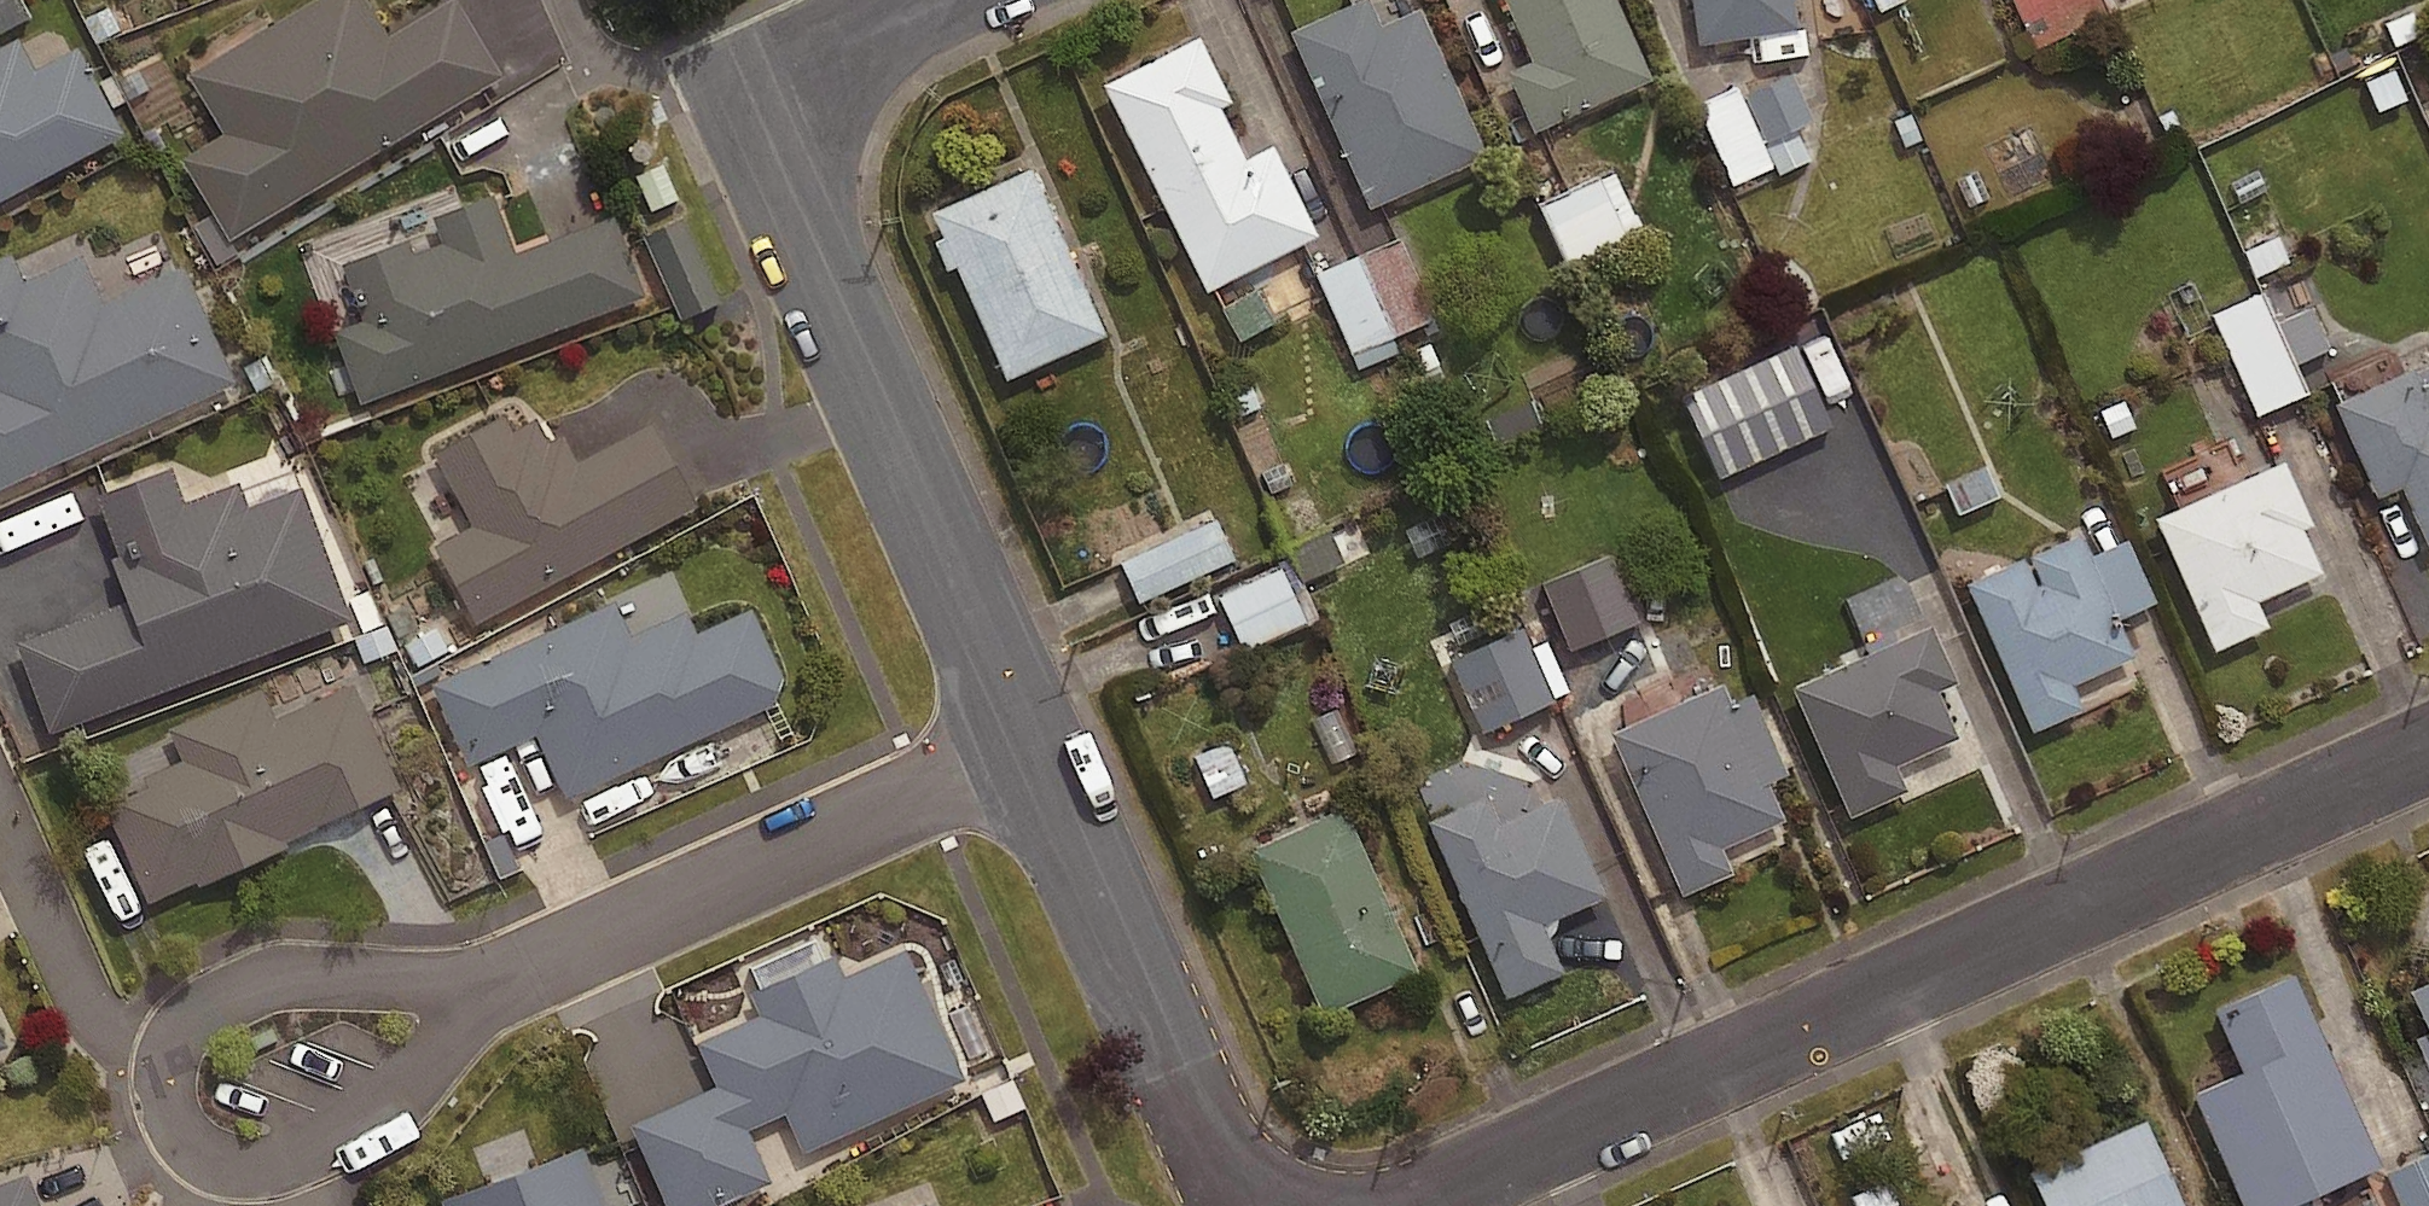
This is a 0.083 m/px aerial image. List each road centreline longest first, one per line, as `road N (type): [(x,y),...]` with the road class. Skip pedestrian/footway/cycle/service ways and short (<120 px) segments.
road 1 (residential): [(1408,1205),(2428,747)]
road 2 (residential): [(1029,743),(817,266),(792,171),(798,101),(833,52),(920,0)]
road 3 (residential): [(510,975),(385,1112),(266,1164),(225,1165),(189,1142),(165,1070),(179,1034),(207,1007),(251,987),(302,978),(435,984)]
road 4 (residential): [(1029,743),(510,975)]
road 5 (residential): [(1246,1205),(1029,743)]

